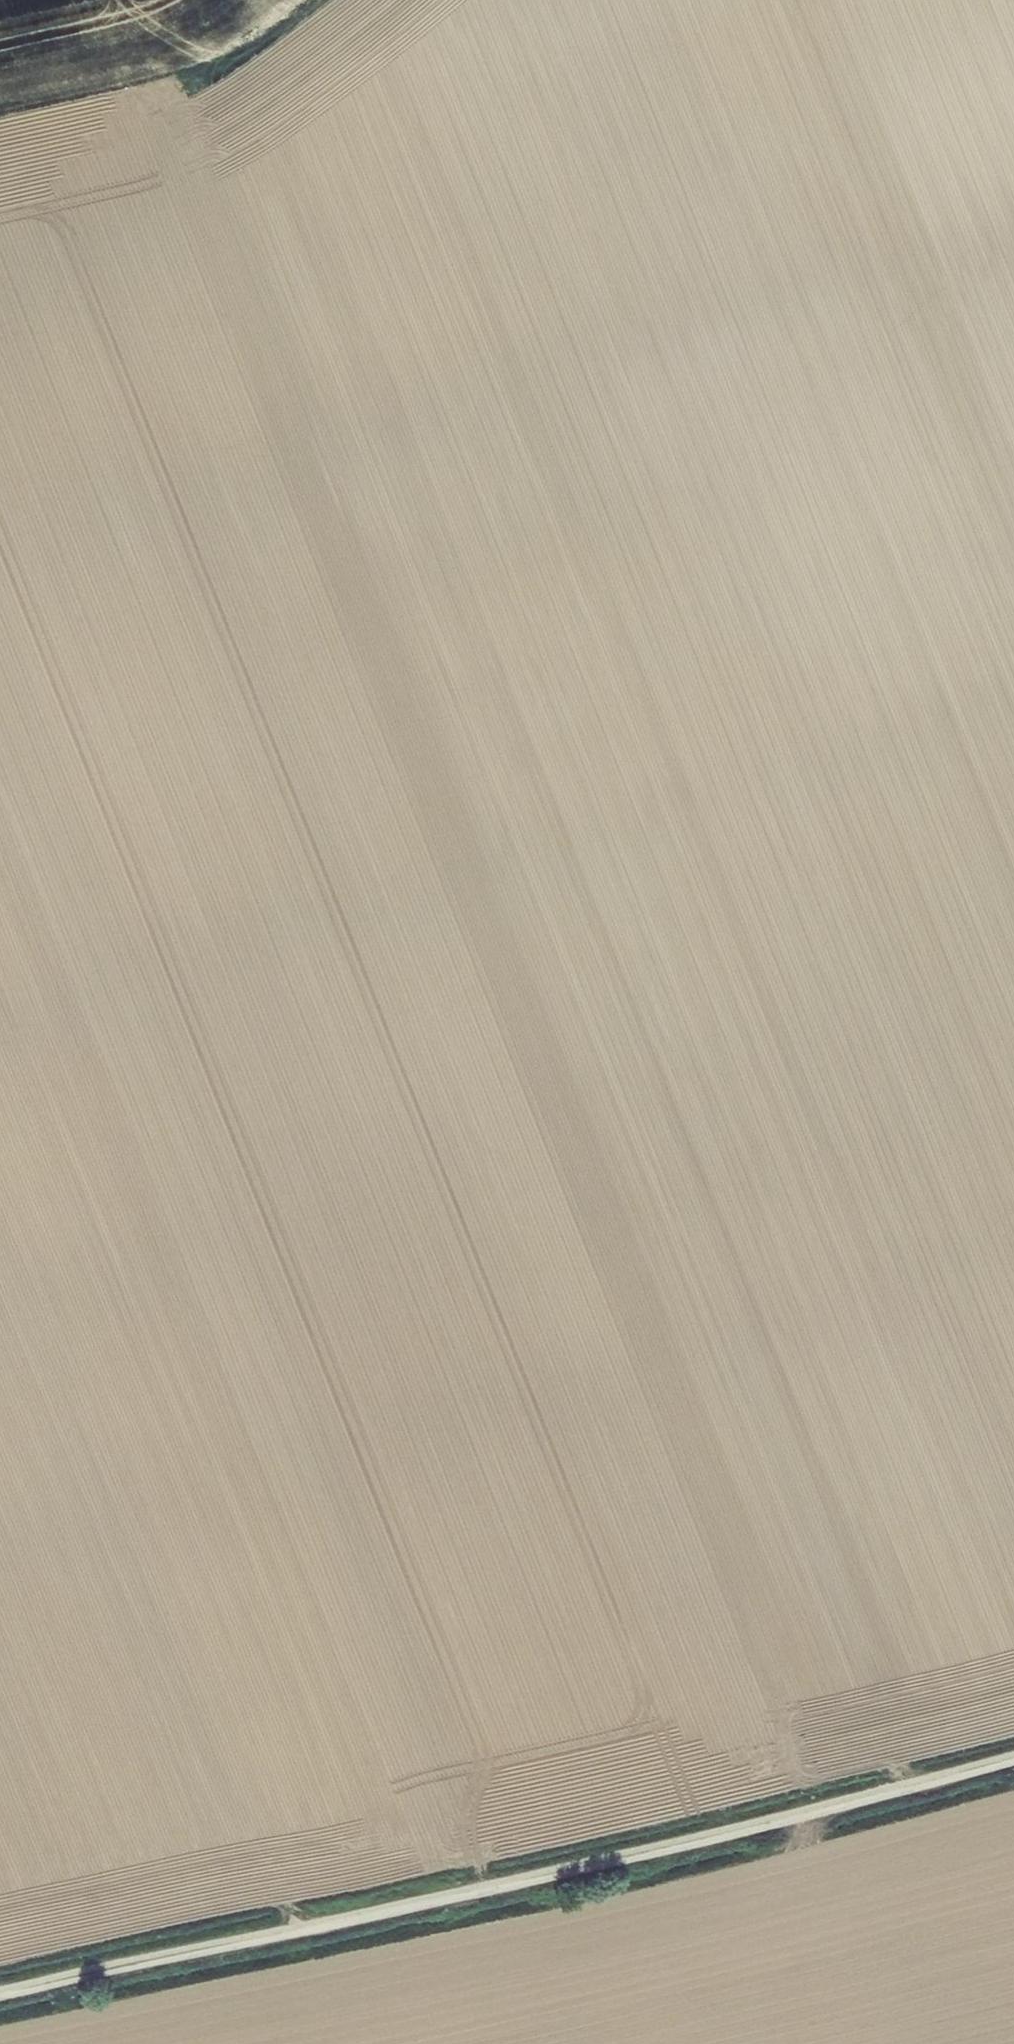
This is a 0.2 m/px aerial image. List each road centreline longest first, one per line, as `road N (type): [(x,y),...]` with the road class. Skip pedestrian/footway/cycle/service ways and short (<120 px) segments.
road 1 (unclassified): [(0,1995),(786,1822),(1013,1761)]

